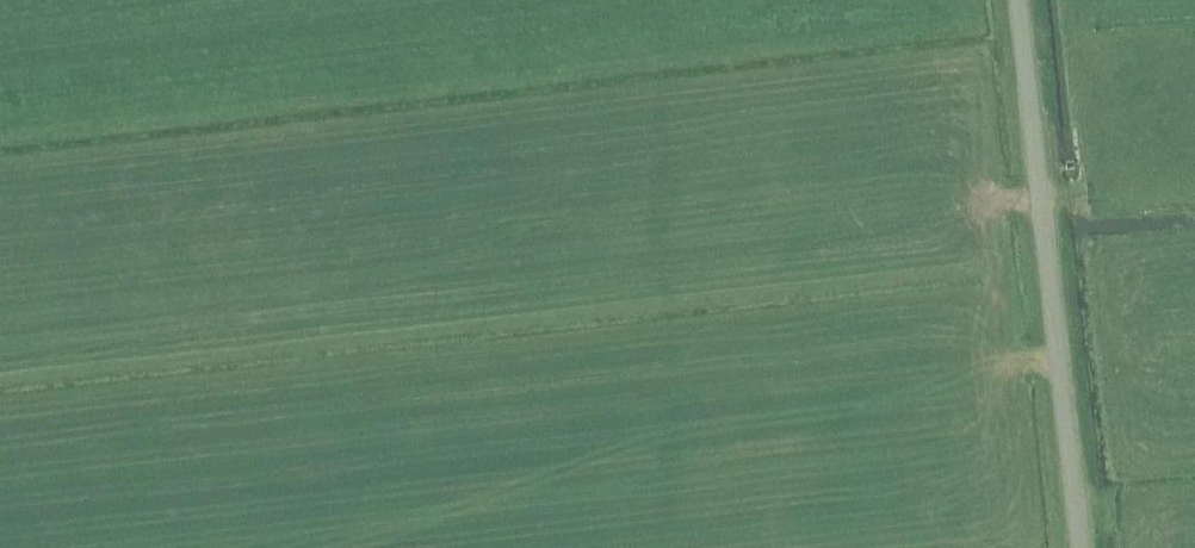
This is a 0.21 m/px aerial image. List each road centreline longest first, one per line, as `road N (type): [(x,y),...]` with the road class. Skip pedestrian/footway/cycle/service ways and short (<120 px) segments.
road 1 (unclassified): [(1081,547),(1019,0)]

